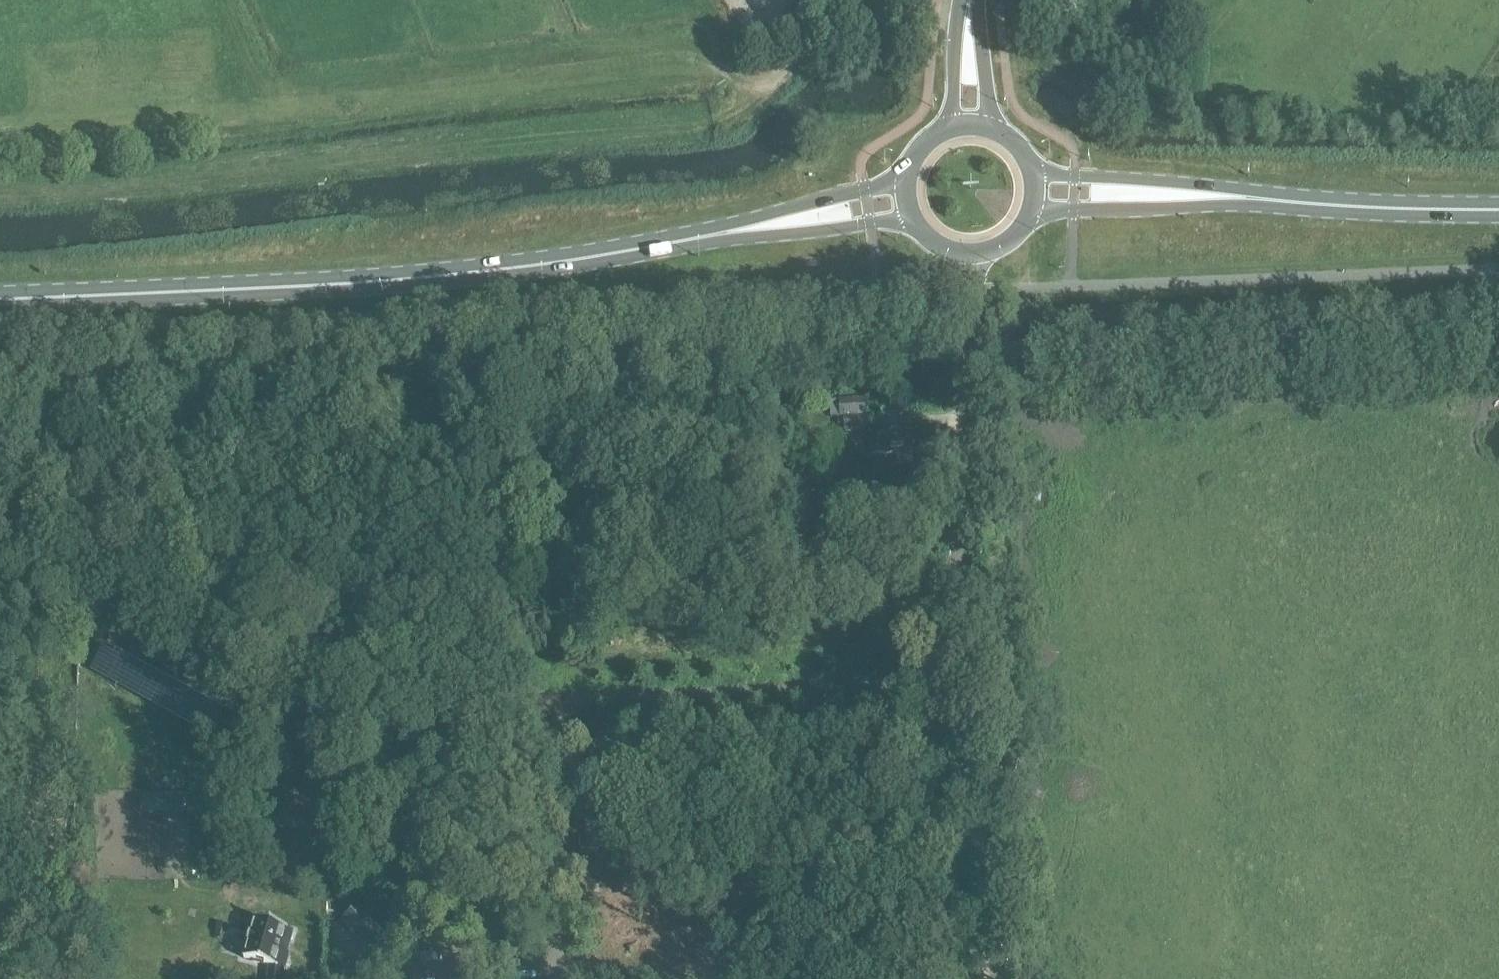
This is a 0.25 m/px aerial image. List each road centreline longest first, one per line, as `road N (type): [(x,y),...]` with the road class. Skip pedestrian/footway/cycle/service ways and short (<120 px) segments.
road 1 (primary): [(0,298),(432,277),(689,240)]
road 2 (primary): [(1025,214),(1282,201)]
road 3 (primary): [(1282,201),(1215,185),(1028,172)]
road 4 (primary): [(689,240),(870,224),(924,229)]
road 5 (primary): [(912,175),(689,240)]
road 6 (primary): [(1282,201),(1498,209)]
road 7 (tertiary): [(996,135),(976,0)]
road 8 (tertiary): [(959,0),(945,135)]
road 9 (primary): [(924,229),(970,250),(1006,239),(1025,214)]

